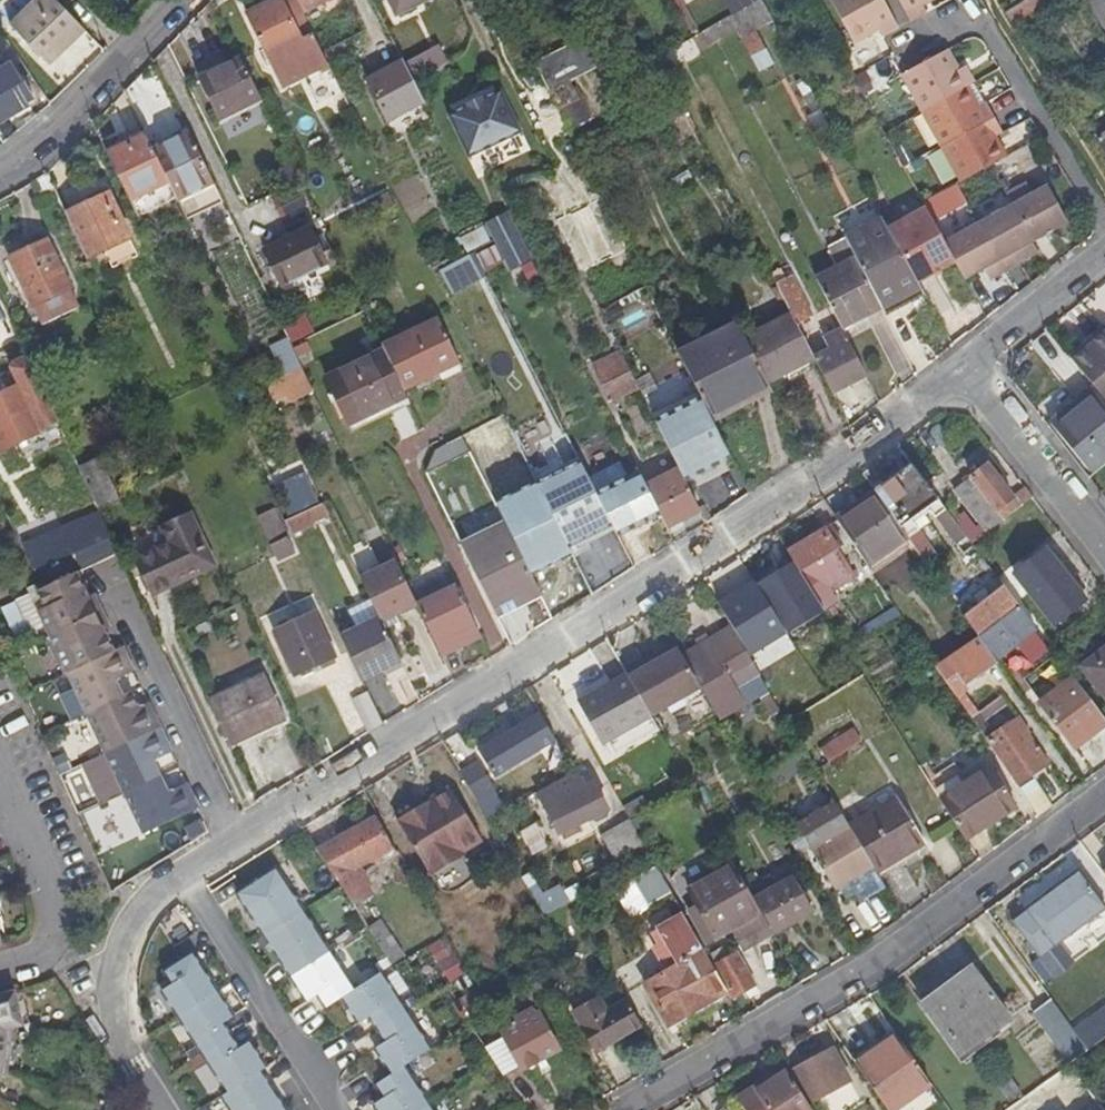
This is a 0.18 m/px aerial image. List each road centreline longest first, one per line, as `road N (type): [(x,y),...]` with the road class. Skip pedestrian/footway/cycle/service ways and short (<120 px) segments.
road 1 (residential): [(120,924),(748,517),(964,364)]
road 2 (residential): [(1104,795),(882,964),(635,1103)]
road 3 (residential): [(0,173),(36,151),(178,0)]
road 4 (residential): [(964,364),(1104,539)]
road 5 (residential): [(120,924),(115,1017),(163,1109)]
road 6 (residential): [(964,364),(1104,248)]

